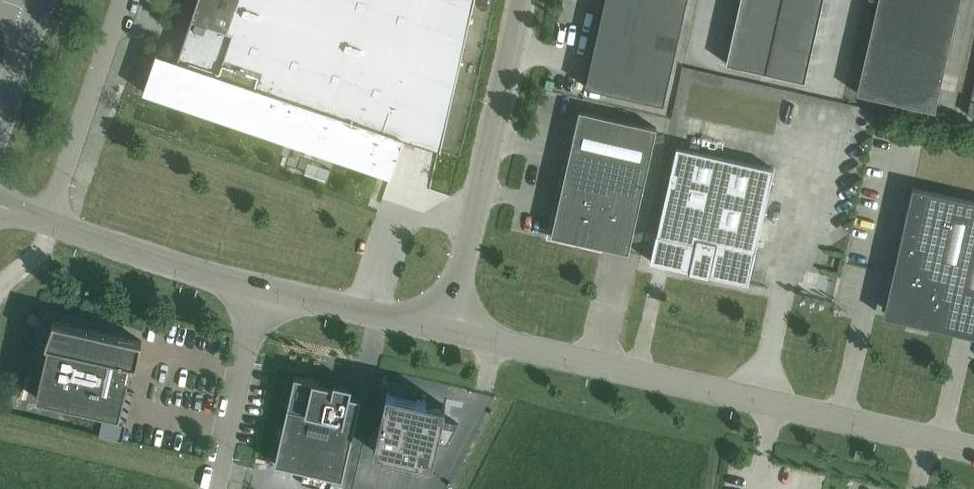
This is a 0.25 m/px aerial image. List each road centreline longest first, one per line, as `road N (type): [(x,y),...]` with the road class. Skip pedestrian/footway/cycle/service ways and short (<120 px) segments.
road 1 (unclassified): [(450,319),(973,446)]
road 2 (unclassified): [(450,319),(527,0)]
road 3 (unclassified): [(53,223),(129,0)]
road 4 (unclassified): [(53,223),(269,275)]
road 5 (unclassified): [(269,275),(216,488)]
road 6 (unclassified): [(269,275),(450,319)]
road 7 (secondary): [(0,133),(39,15)]

